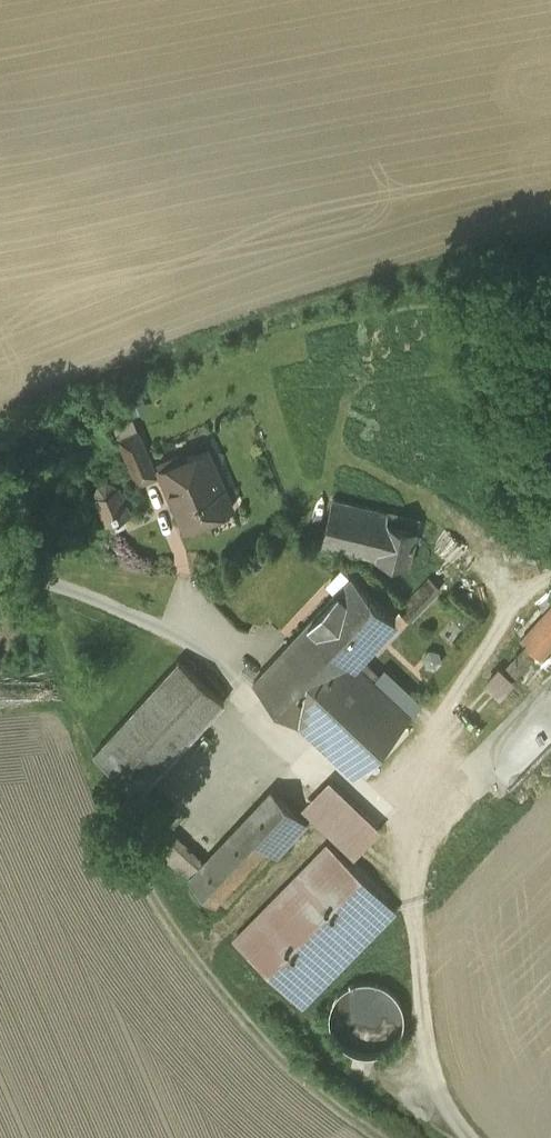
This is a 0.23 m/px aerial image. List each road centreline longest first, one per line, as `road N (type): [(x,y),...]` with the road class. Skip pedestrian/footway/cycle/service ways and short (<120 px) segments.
road 1 (track): [(44,584),(85,756),(160,910),(267,1040),(383,1137)]
road 2 (unclassified): [(238,682),(188,636),(105,601),(0,573)]
road 3 (track): [(431,732),(514,603),(550,576)]

